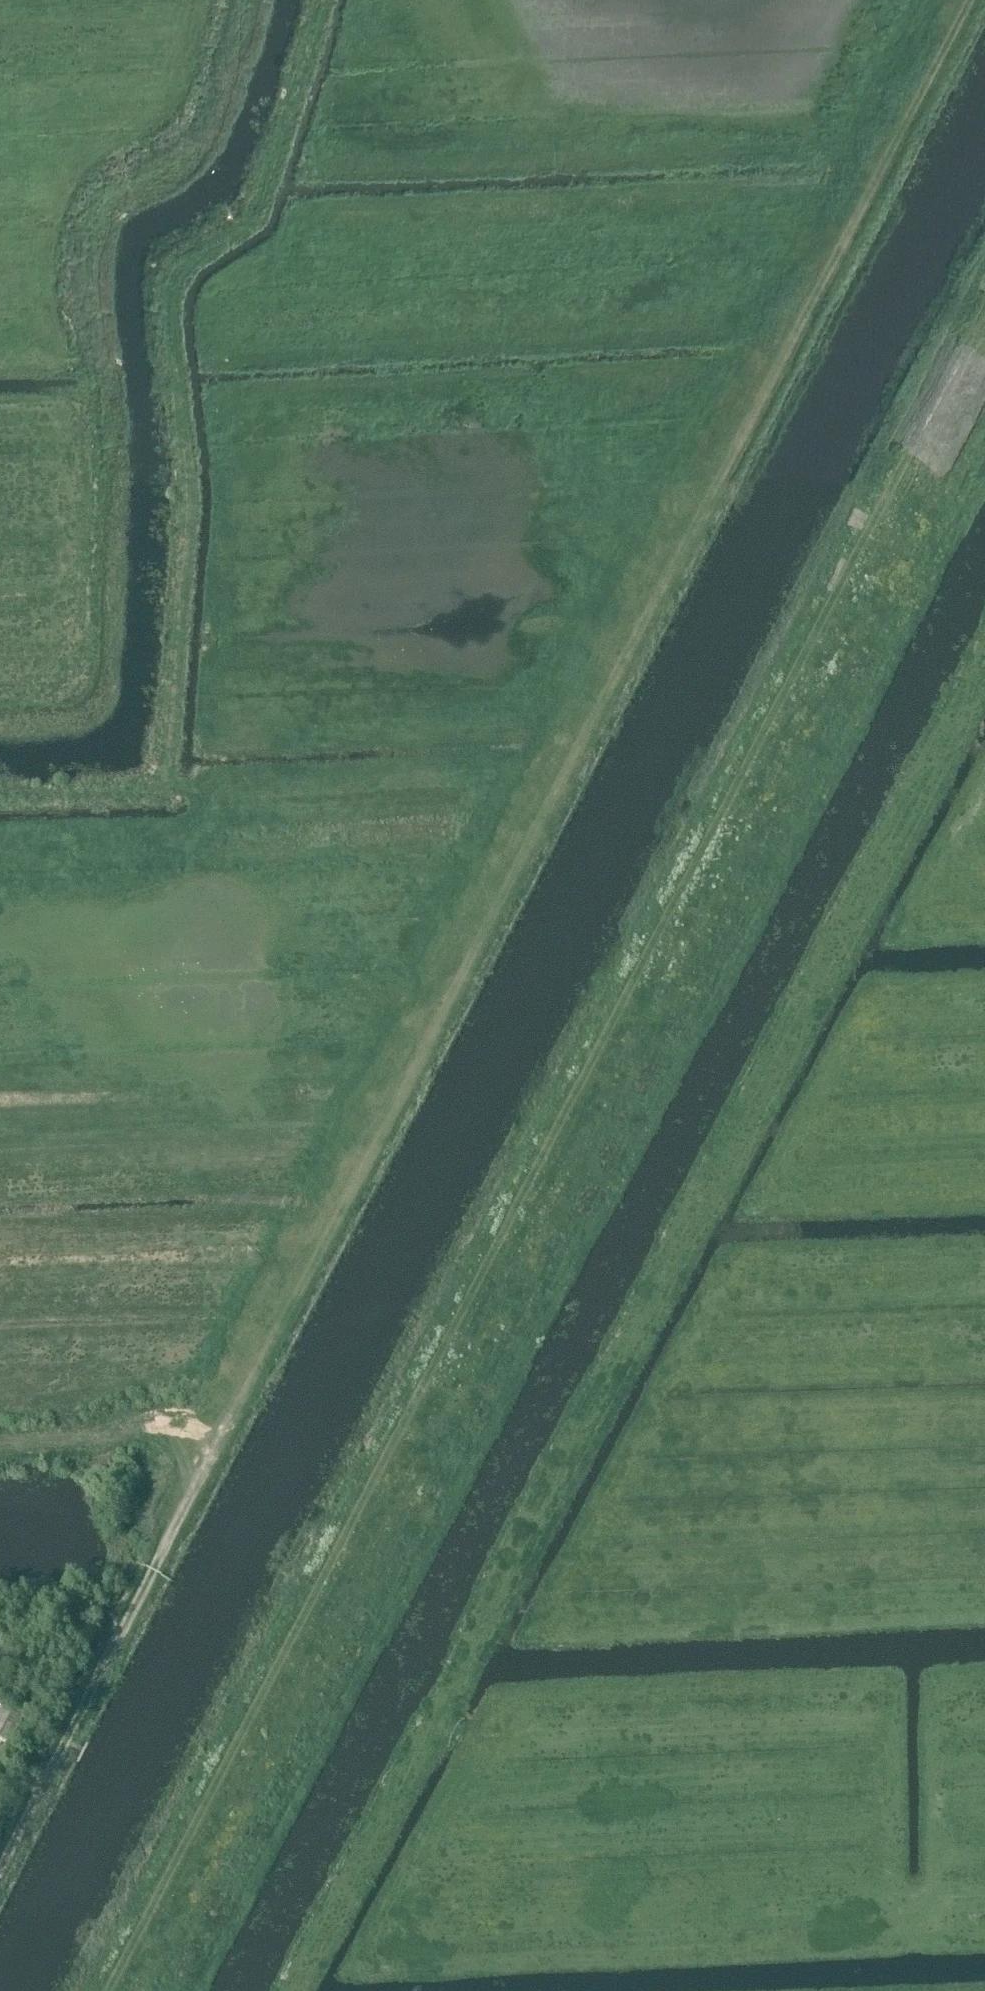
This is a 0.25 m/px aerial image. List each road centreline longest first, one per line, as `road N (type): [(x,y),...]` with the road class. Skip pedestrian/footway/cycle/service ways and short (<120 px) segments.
road 1 (track): [(0,1865),(154,1571)]

